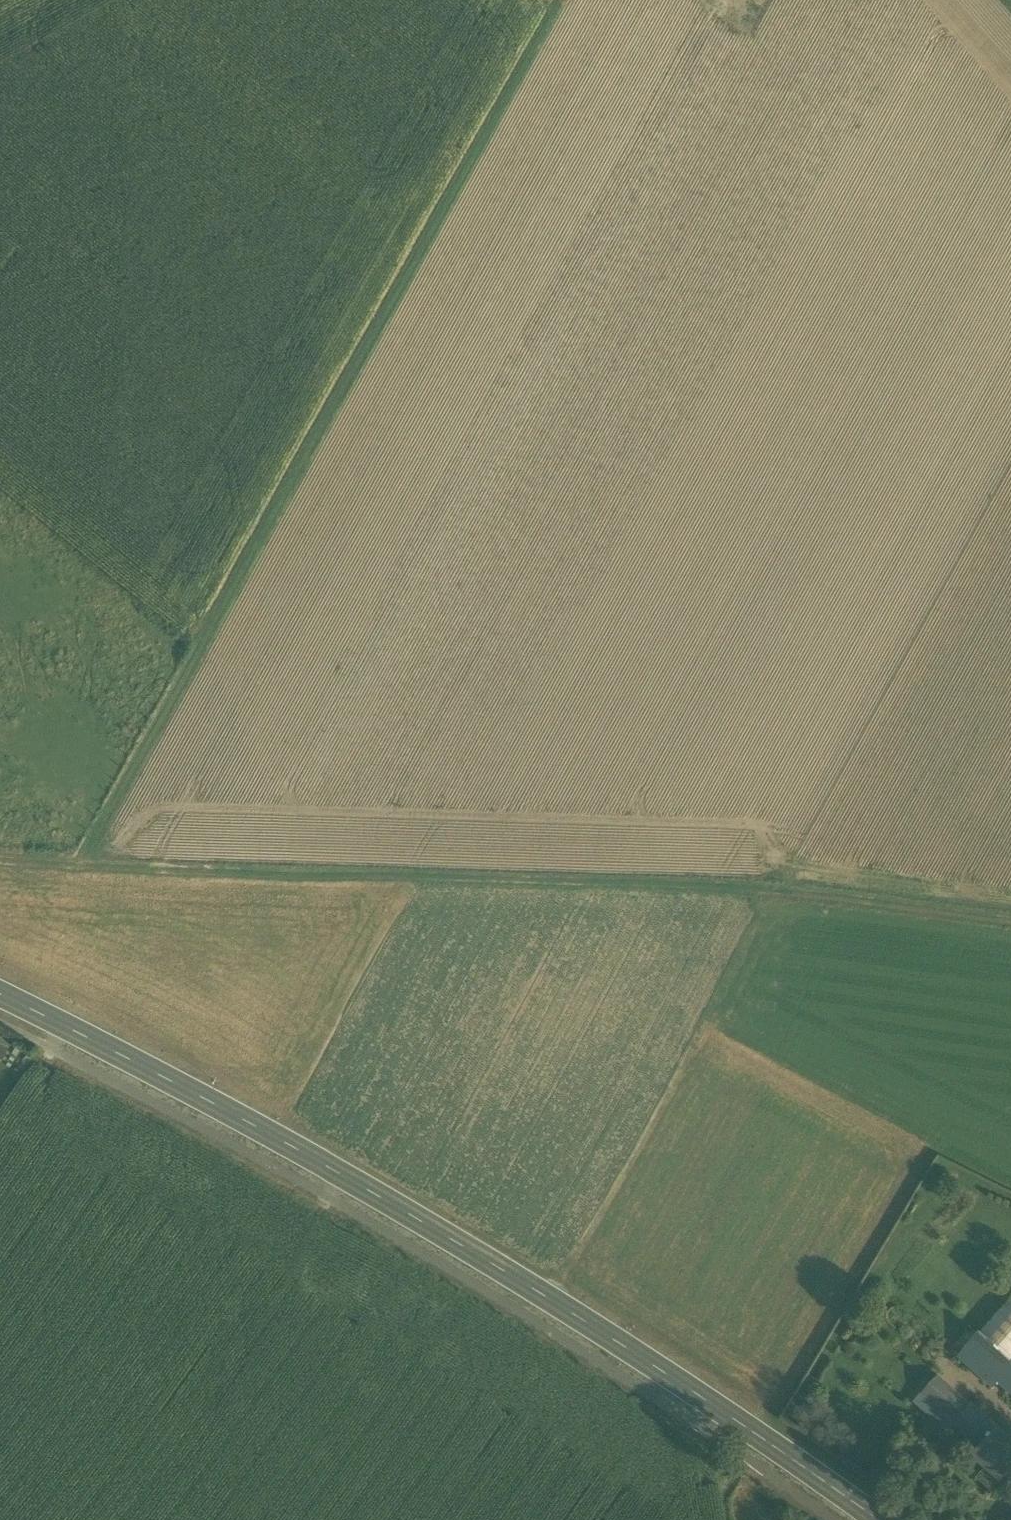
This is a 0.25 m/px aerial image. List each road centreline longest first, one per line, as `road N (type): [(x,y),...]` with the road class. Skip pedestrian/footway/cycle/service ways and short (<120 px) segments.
road 1 (secondary): [(876,1519),(554,1303),(295,1148),(0,995)]
road 2 (track): [(1010,924),(763,888),(0,858)]
road 3 (track): [(80,863),(537,15)]

